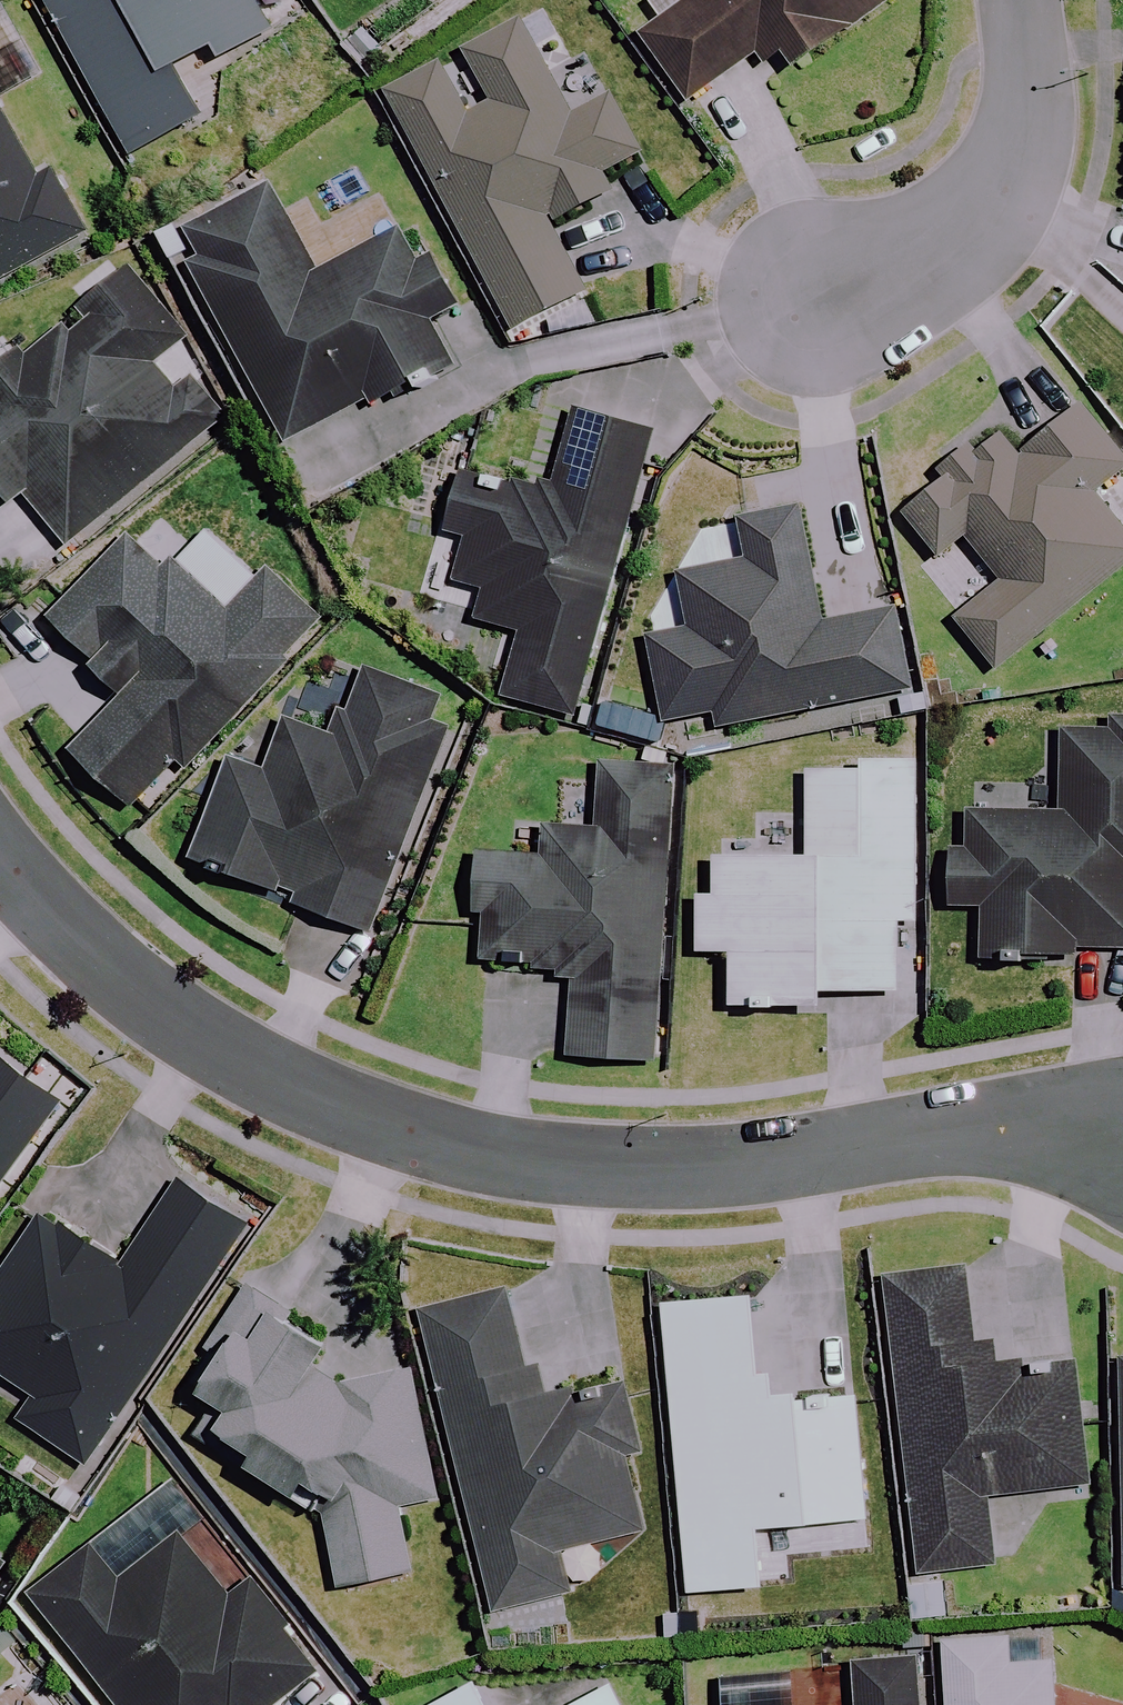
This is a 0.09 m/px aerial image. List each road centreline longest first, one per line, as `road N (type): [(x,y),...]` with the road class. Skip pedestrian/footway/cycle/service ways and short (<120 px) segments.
road 1 (residential): [(0,843),(64,912),(245,1055),(510,1156),(720,1172),(910,1136),(1046,1134),(1122,1144)]
road 2 (residential): [(1019,0),(1025,78),(1012,174),(938,241),(797,319)]

